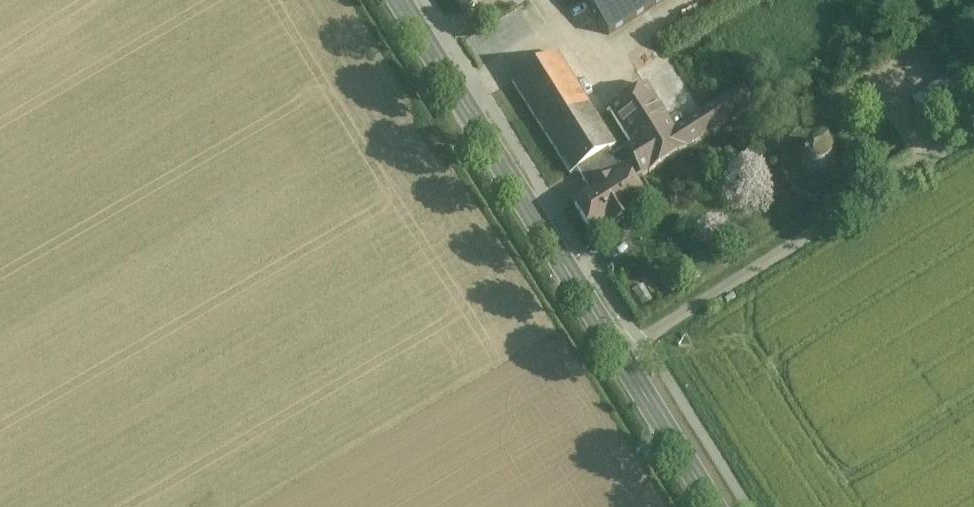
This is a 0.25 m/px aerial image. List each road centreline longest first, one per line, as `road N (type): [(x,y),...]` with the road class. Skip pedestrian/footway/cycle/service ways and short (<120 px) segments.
road 1 (unclassified): [(611,342),(973,116)]
road 2 (secondary): [(403,0),(611,342)]
road 3 (secondary): [(611,342),(714,506)]

